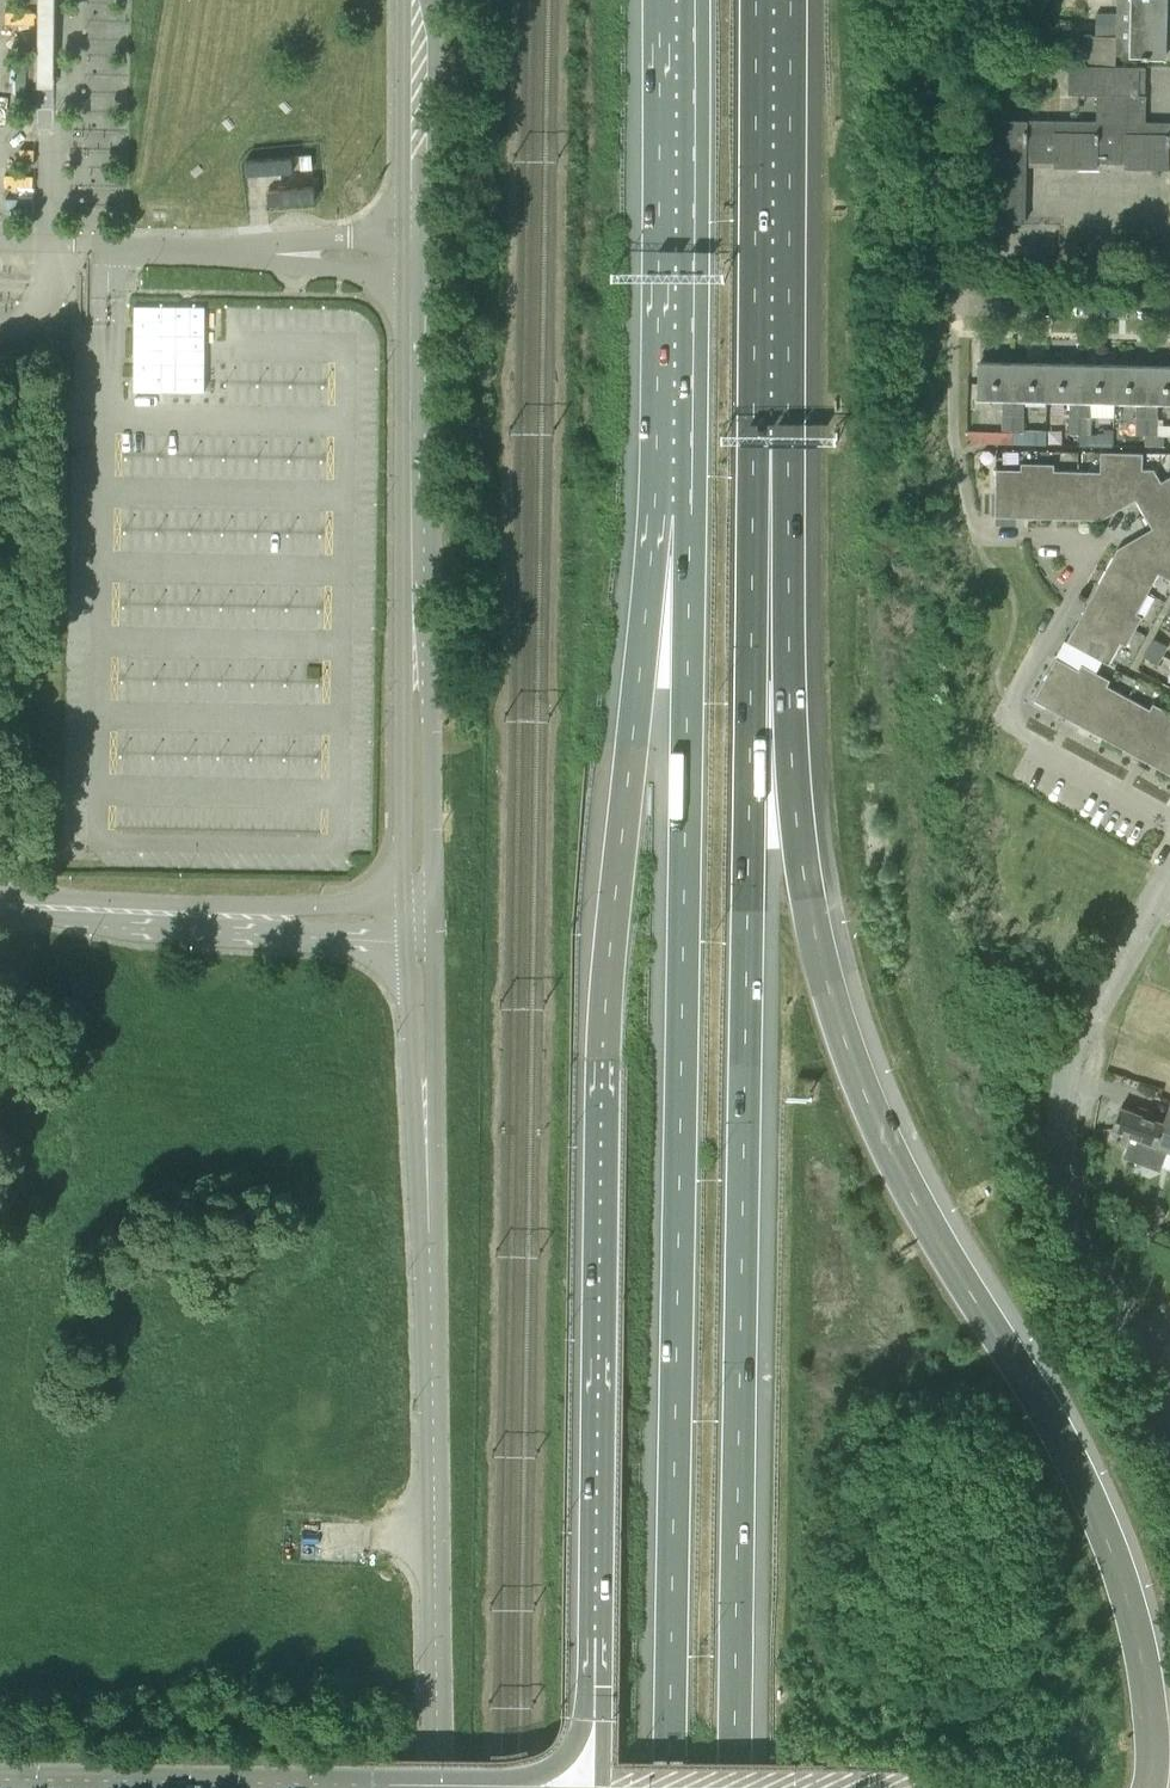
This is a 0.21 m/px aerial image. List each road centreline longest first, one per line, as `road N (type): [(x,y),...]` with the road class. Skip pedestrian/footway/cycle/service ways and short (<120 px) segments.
road 1 (motorway): [(1153,1787),(1144,1658),(1103,1528),(1049,1418),(912,1194),(843,1038),(798,846),(754,435)]
road 2 (motorway): [(736,1787),(754,435)]
road 3 (motorway): [(690,512),(672,1787)]
road 4 (motorway): [(690,512),(639,683),(614,899),(603,1056),(602,1641)]
road 5 (tertiary): [(434,1787),(433,1266),(420,924)]
road 6 (residential): [(1169,819),(1023,735),(1014,720),(1013,702),(1099,537),(978,535),(953,437),(954,299)]
road 7 (tertiary): [(420,924),(420,255)]
road 8 (residential): [(1169,1408),(1077,1226),(1058,1176),(1056,1117),(1103,987),(1169,868)]
road 9 (motorway): [(691,0),(690,512)]
road 10 (motorway): [(754,435),(756,0)]
road 11 (secondary): [(431,1787),(0,1777)]
road 12 (tertiary): [(420,924),(0,906)]
road 13 (unclassified): [(0,246),(420,255)]
road 14 (tertiary): [(420,255),(421,0)]
road 15 (residential): [(1169,305),(954,299)]
road 16 (motorway): [(602,1641),(576,1748),(524,1787)]
road 17 (motorway): [(602,1641),(605,1787)]

